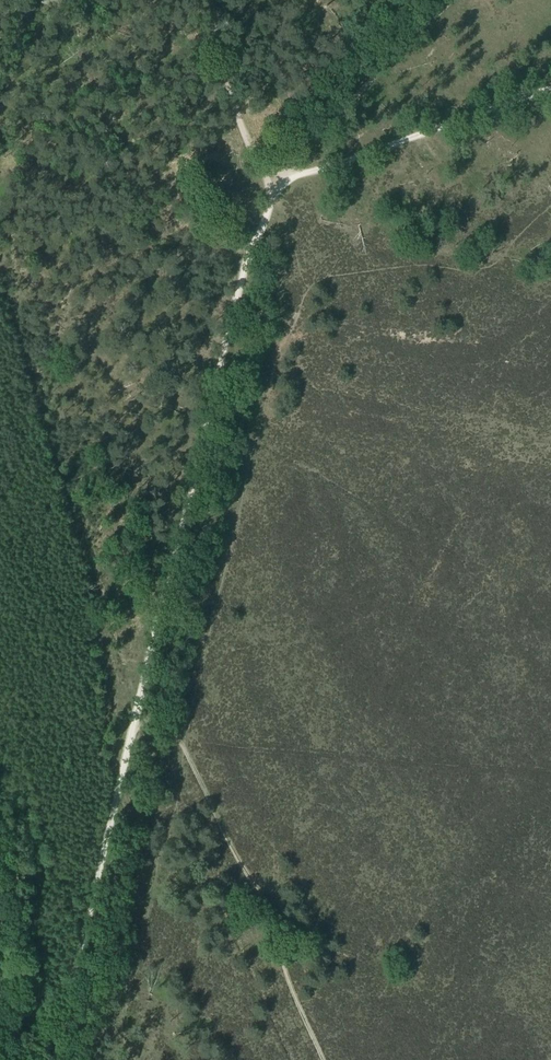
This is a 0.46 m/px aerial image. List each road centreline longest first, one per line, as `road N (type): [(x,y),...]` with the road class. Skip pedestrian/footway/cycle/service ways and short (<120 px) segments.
road 1 (track): [(135,716),(234,310),(274,191)]
road 2 (track): [(135,716),(167,728),(180,745),(263,898),(323,1059)]
road 3 (track): [(58,1059),(135,716)]
road 4 (track): [(550,90),(274,191)]
road 5 (track): [(445,0),(296,156),(274,191)]
road 6 (track): [(274,191),(240,124),(205,0)]

